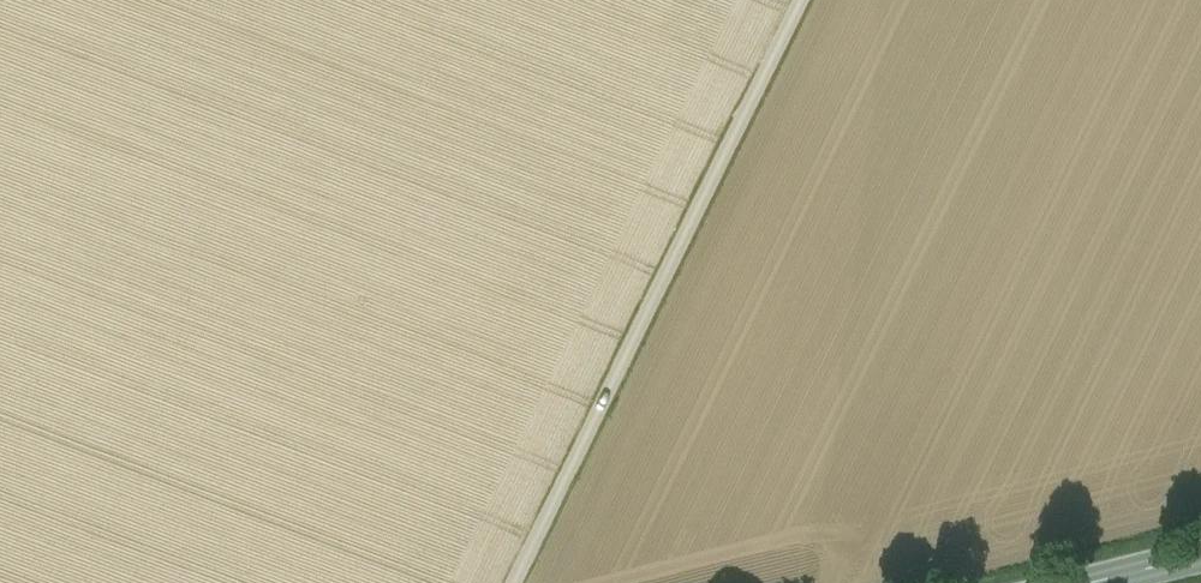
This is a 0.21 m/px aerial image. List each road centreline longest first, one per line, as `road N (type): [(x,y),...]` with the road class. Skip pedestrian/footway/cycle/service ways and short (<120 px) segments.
road 1 (track): [(512,582),(801,0)]

